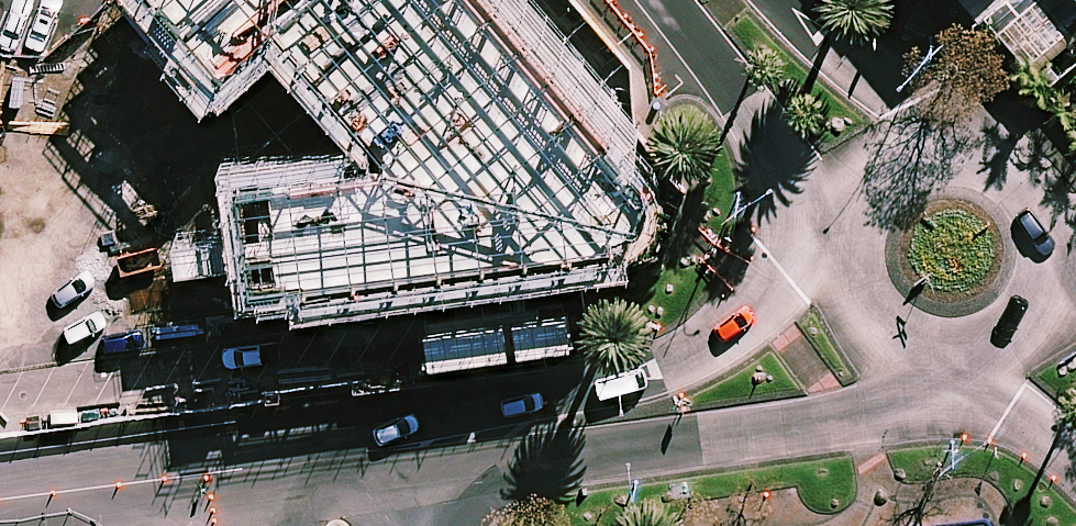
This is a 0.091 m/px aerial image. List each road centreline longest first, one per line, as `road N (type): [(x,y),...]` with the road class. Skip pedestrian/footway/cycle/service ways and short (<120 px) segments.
road 1 (secondary): [(935,366),(846,408),(746,439),(523,463),(397,446)]
road 2 (secondary): [(397,446),(518,405),(632,380),(723,338),(838,248)]
road 3 (secondary): [(841,229),(789,148),(661,0)]
road 4 (unclassified): [(257,465),(0,498)]
road 5 (secondary): [(777,0),(822,48),(956,145)]
road 6 (secondary): [(956,145),(999,156),(1035,184),(1056,223),(1061,268)]
road 7 (secondary): [(935,366),(884,345),(863,326),(848,302),(838,248)]
road 8 (secondary): [(841,229),(853,201),(897,158),(956,145)]
road 9 (secondary): [(1061,268),(1053,297),(1017,345),(960,366)]
road 10 (secondary): [(1075,460),(960,366)]
road 11 (secondary): [(257,465),(397,446)]

